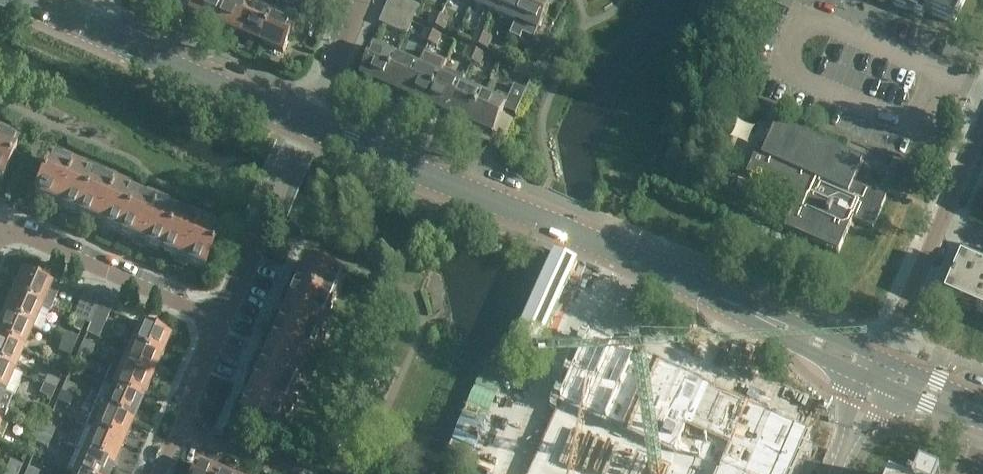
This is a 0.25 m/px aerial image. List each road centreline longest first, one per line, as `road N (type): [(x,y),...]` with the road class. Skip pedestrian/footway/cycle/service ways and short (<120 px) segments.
road 1 (tertiary): [(881,366),(309,119)]
road 2 (residential): [(881,366),(982,131)]
road 3 (residential): [(0,223),(222,318)]
road 4 (tertiary): [(309,119),(91,24)]
road 5 (residential): [(309,119),(361,0)]
road 6 (residential): [(285,473),(174,426)]

